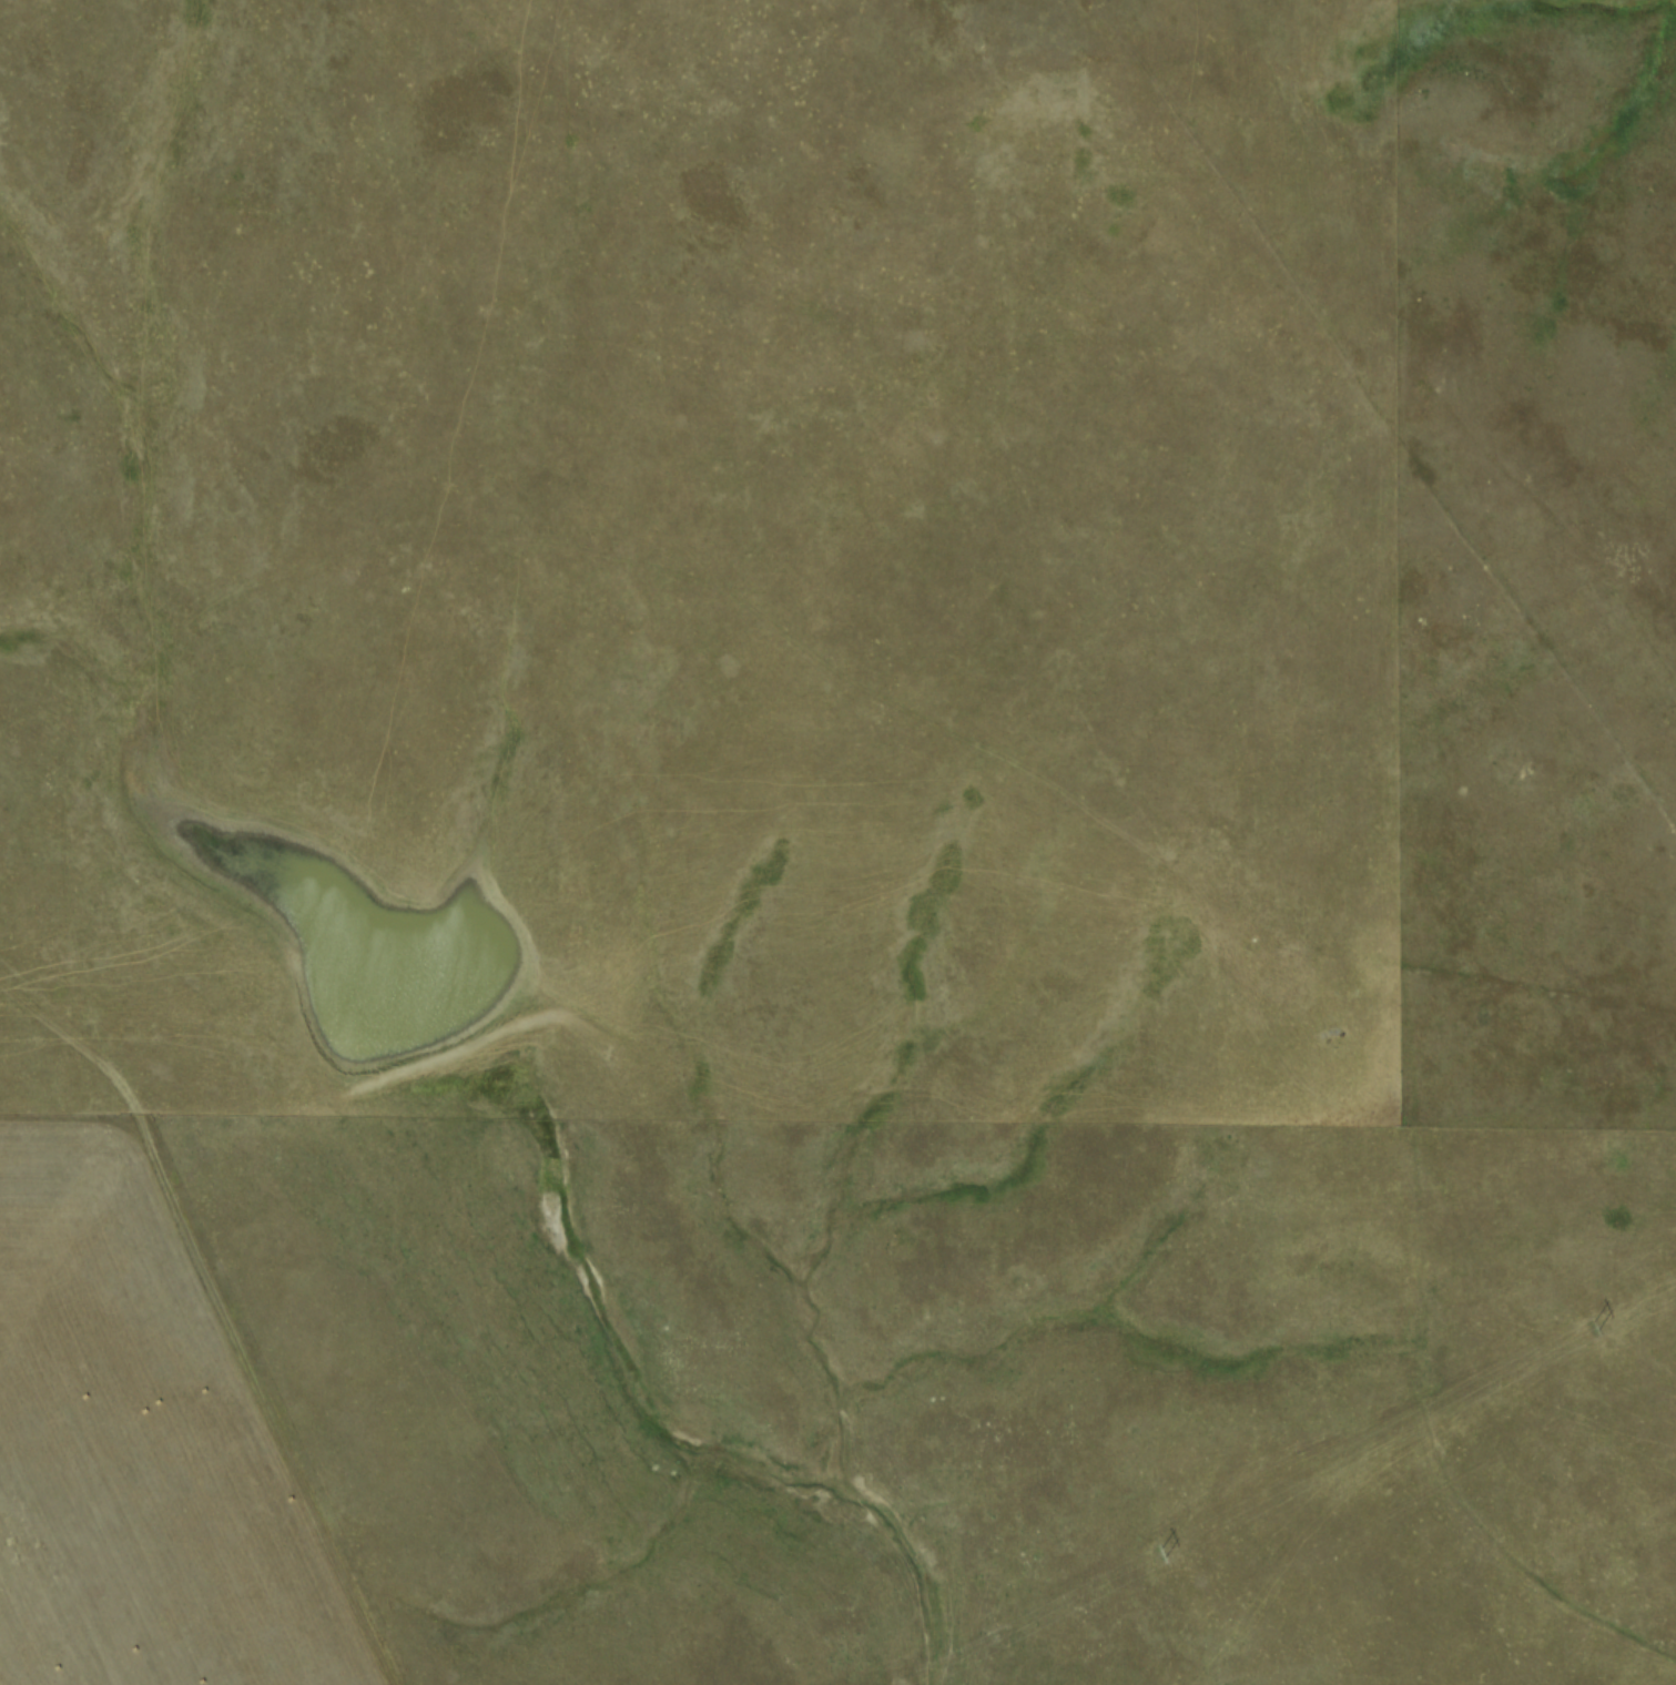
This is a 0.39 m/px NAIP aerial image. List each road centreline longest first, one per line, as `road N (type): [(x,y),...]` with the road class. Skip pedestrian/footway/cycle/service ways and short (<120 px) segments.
road 1 (residential): [(402,1684),(142,1099),(0,974)]

